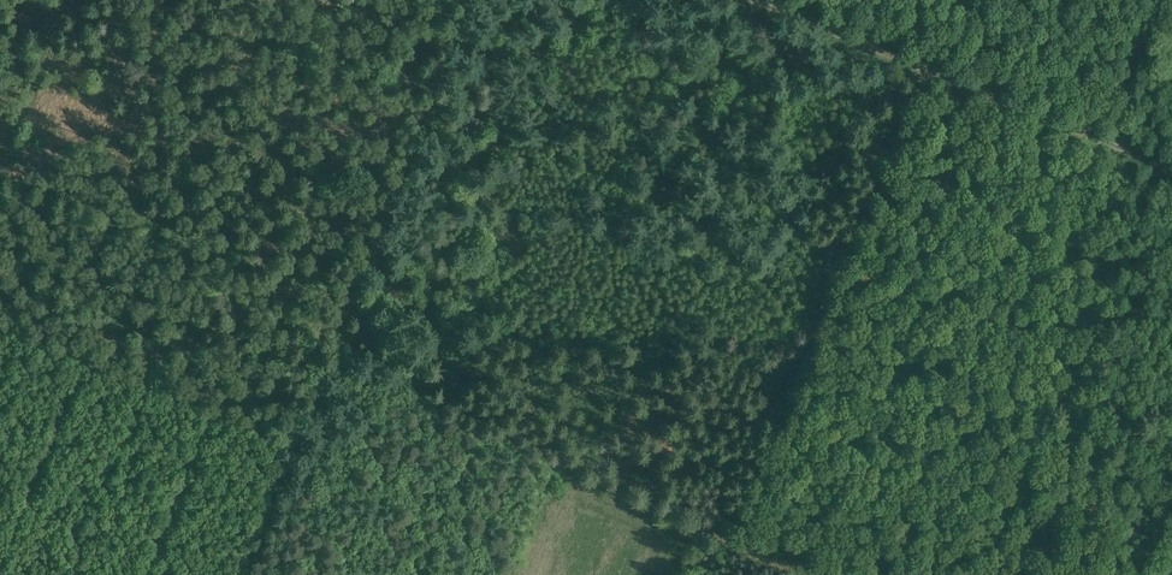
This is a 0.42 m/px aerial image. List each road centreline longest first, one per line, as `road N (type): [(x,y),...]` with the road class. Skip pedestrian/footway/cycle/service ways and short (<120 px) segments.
road 1 (track): [(238,574),(472,0)]
road 2 (track): [(733,0),(1171,173)]

